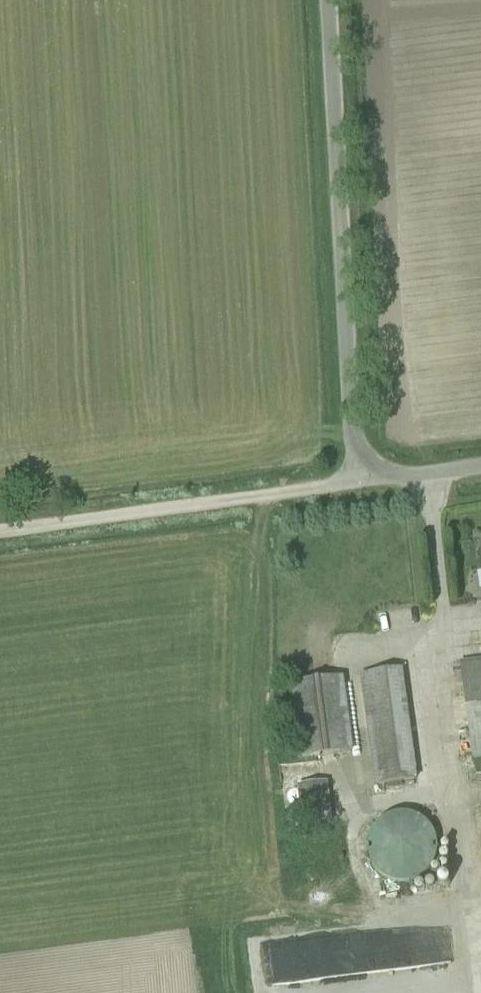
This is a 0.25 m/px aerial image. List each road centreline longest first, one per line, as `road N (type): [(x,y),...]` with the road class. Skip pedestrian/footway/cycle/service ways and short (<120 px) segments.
road 1 (unclassified): [(480,466),(352,483),(325,0)]
road 2 (track): [(0,529),(352,483)]

